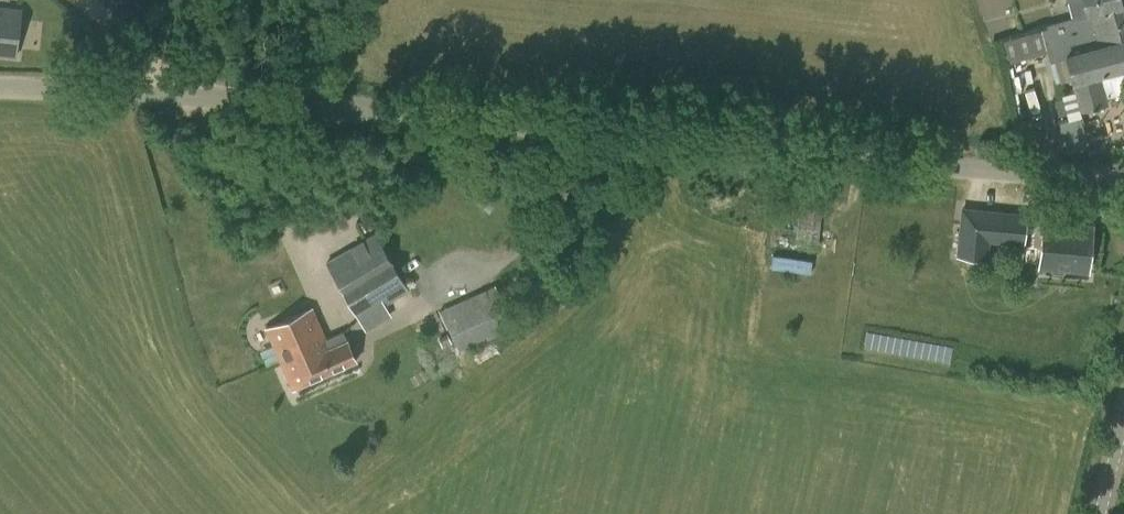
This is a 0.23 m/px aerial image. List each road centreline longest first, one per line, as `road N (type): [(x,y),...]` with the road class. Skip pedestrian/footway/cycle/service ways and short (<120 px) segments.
road 1 (unclassified): [(1123,183),(217,96),(0,89)]
road 2 (track): [(75,0),(217,96)]

